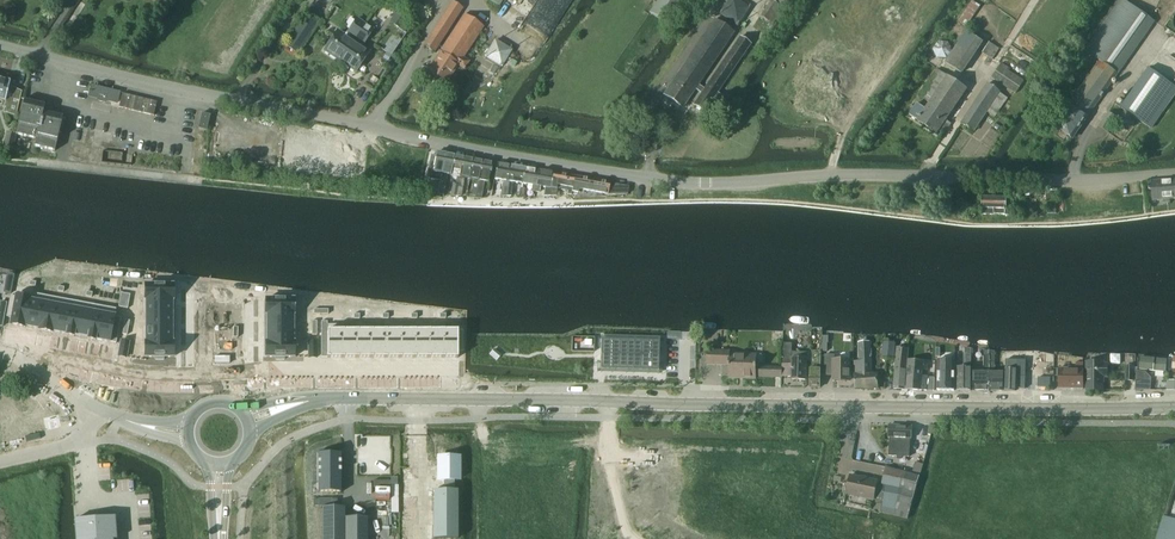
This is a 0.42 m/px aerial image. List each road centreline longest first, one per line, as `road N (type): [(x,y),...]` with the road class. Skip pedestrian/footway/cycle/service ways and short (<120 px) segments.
road 1 (track): [(1174,208),(1010,221),(727,198),(338,196),(171,178)]
road 2 (tertiary): [(222,98),(505,155),(692,182),(1174,173)]
road 3 (secondary): [(1174,409),(308,401)]
road 4 (tertiary): [(222,98),(0,47)]
road 5 (track): [(171,178),(0,153)]

